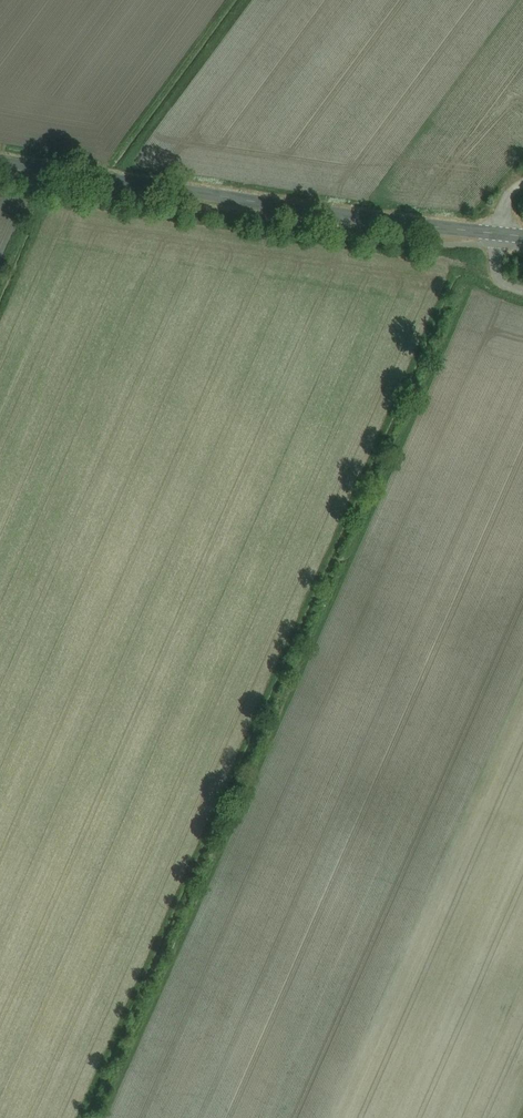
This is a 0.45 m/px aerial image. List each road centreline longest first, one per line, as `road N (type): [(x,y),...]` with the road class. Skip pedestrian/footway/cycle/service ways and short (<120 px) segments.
road 1 (tertiary): [(0,157),(522,235)]

